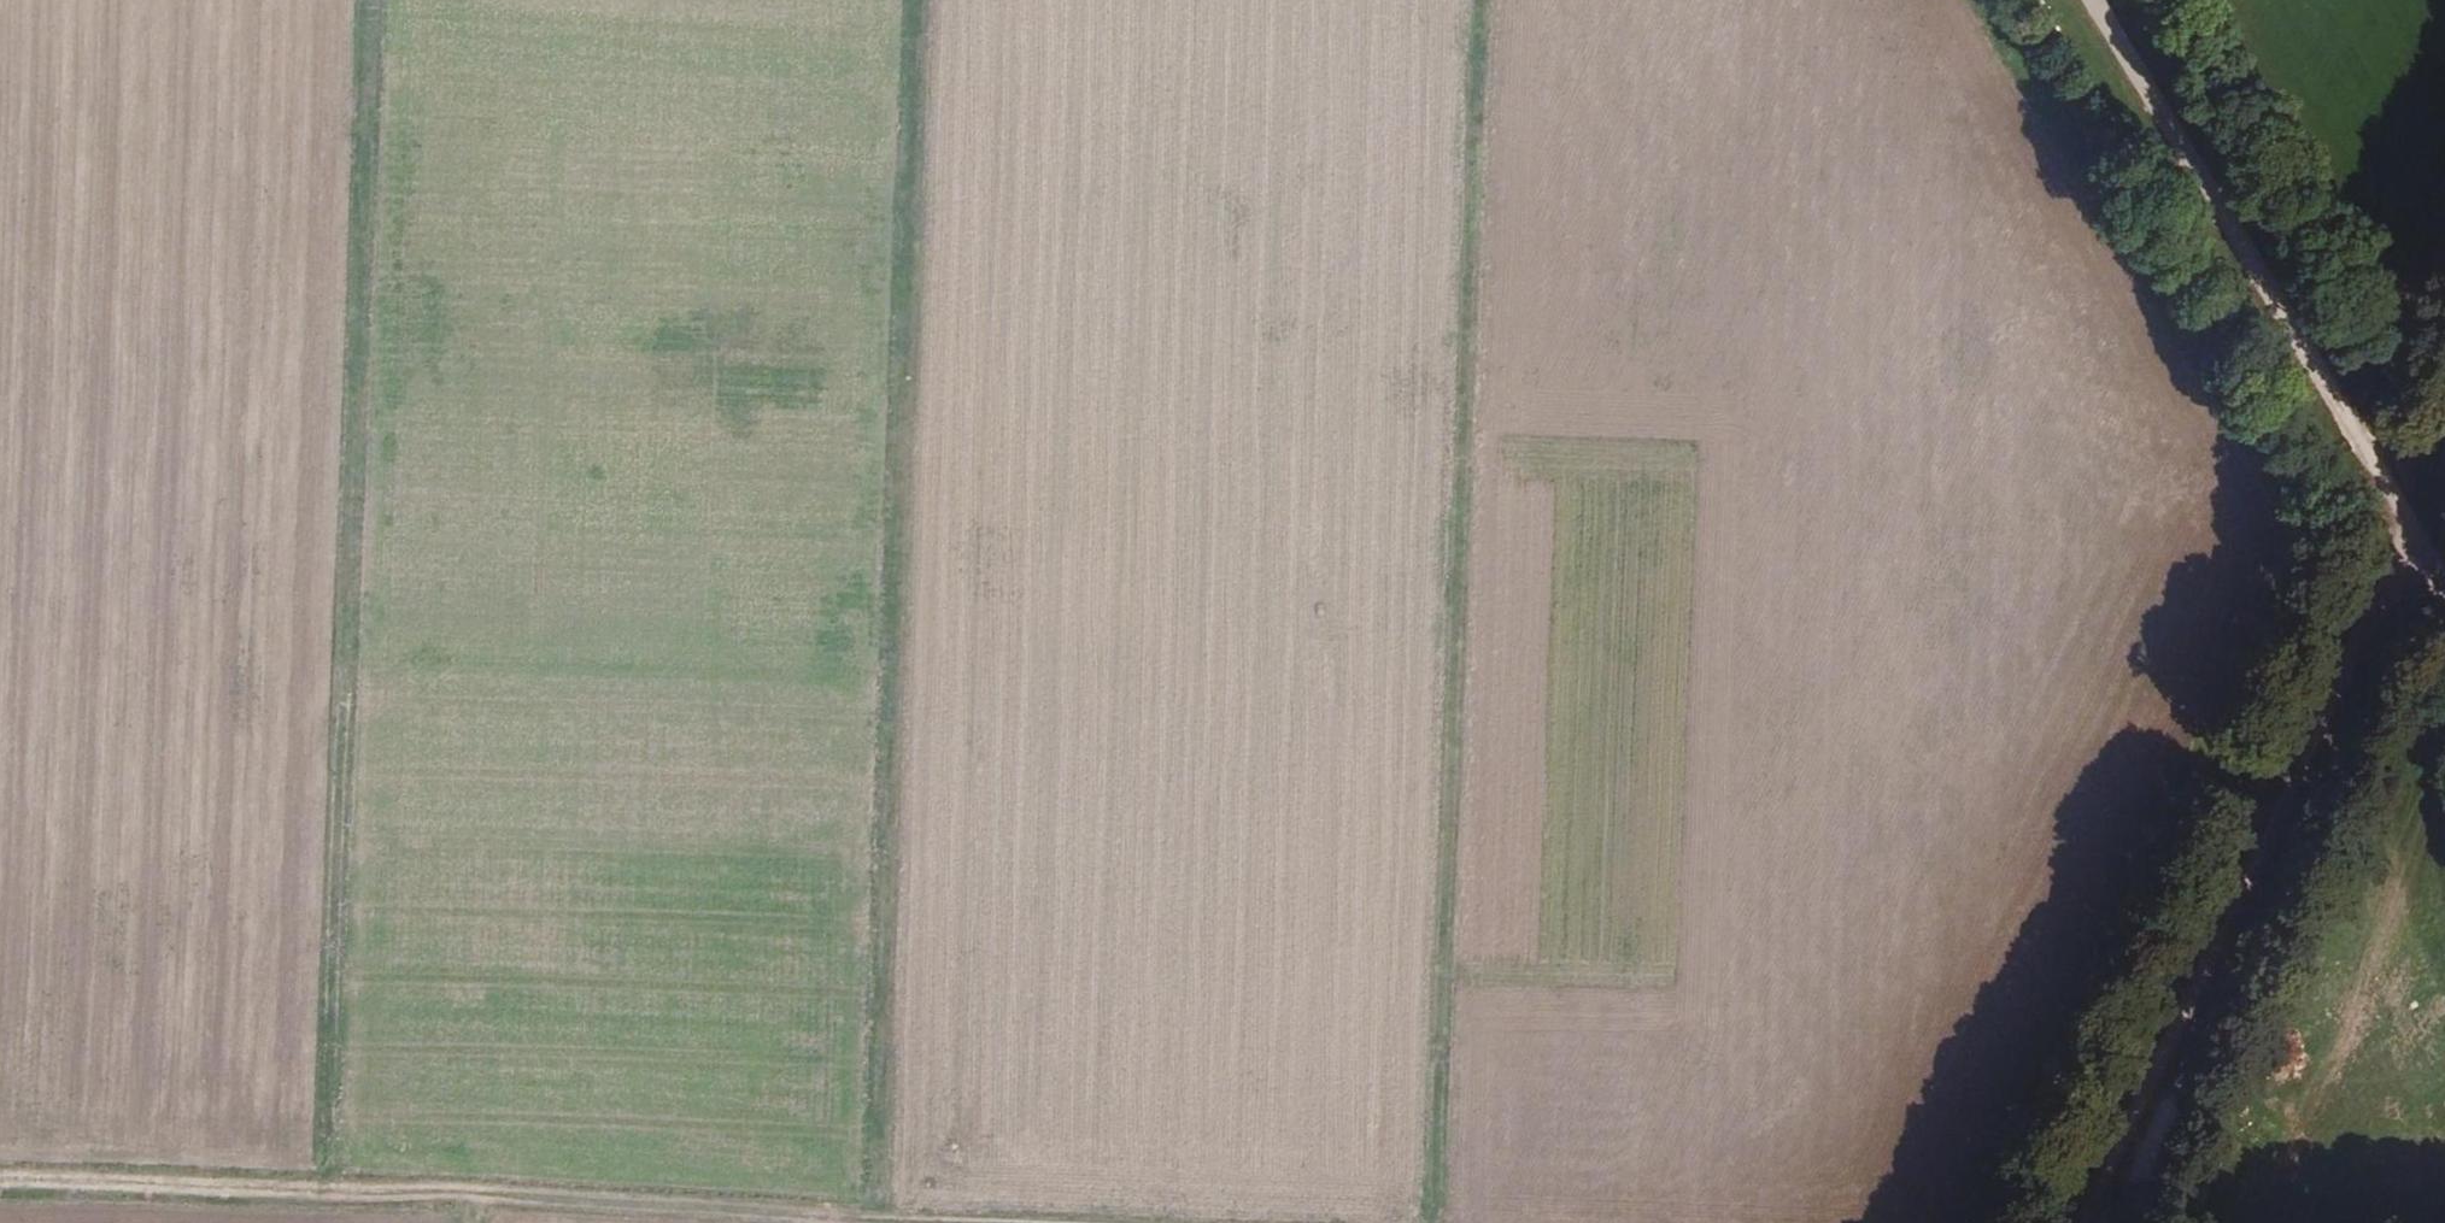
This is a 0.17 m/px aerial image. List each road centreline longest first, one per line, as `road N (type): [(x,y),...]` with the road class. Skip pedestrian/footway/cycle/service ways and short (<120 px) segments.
road 1 (track): [(2444,472),(2083,1222)]
road 2 (track): [(2086,0),(2444,593)]

